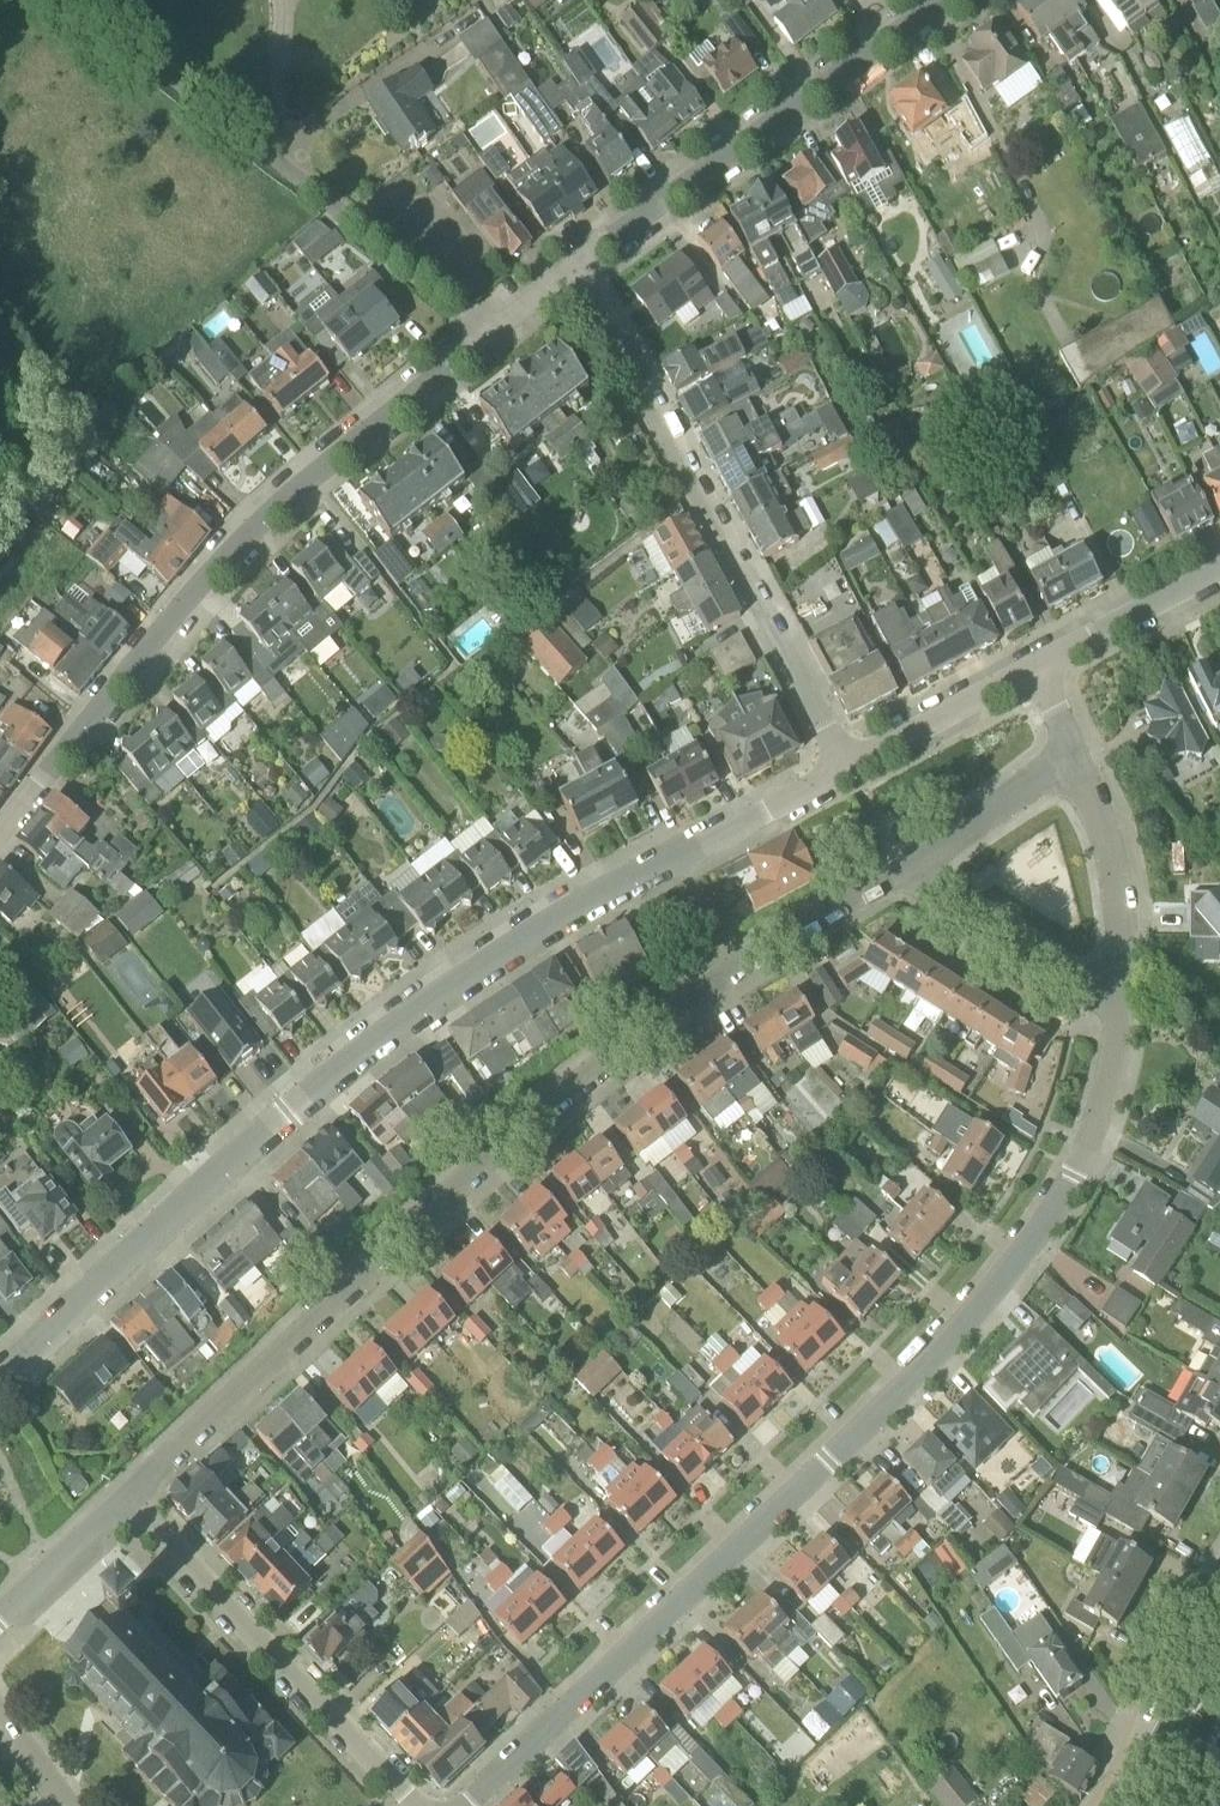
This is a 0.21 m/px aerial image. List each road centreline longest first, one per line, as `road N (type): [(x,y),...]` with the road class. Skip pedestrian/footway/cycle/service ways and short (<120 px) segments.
road 1 (unclassified): [(466,1805),(928,1364),(1033,1242),(1097,1120),(1123,987)]
road 2 (residential): [(0,1377),(327,1079),(463,981),(618,887),(848,767)]
road 3 (residential): [(127,1500),(505,1140),(677,1000),(914,864)]
road 4 (unclassified): [(0,833),(183,602),(308,481),(487,334)]
road 5 (unclassified): [(848,767),(577,264)]
road 6 (unclassified): [(487,334),(67,0)]
road 7 (unclassified): [(577,264),(941,0)]
road 8 (tertiary): [(415,1805),(127,1500)]
road 9 (unclassified): [(1123,987),(1081,986),(929,890),(914,864)]
road 10 (unclassified): [(1123,987),(1122,897),(1076,757)]
road 11 (residential): [(1032,669),(1219,570)]
road 12 (residential): [(848,767),(1032,669)]
road 13 (residential): [(914,864),(1076,757)]
road 14 (secondary): [(1219,1647),(1129,1805)]
road 15 (tertiary): [(0,1615),(127,1500)]

